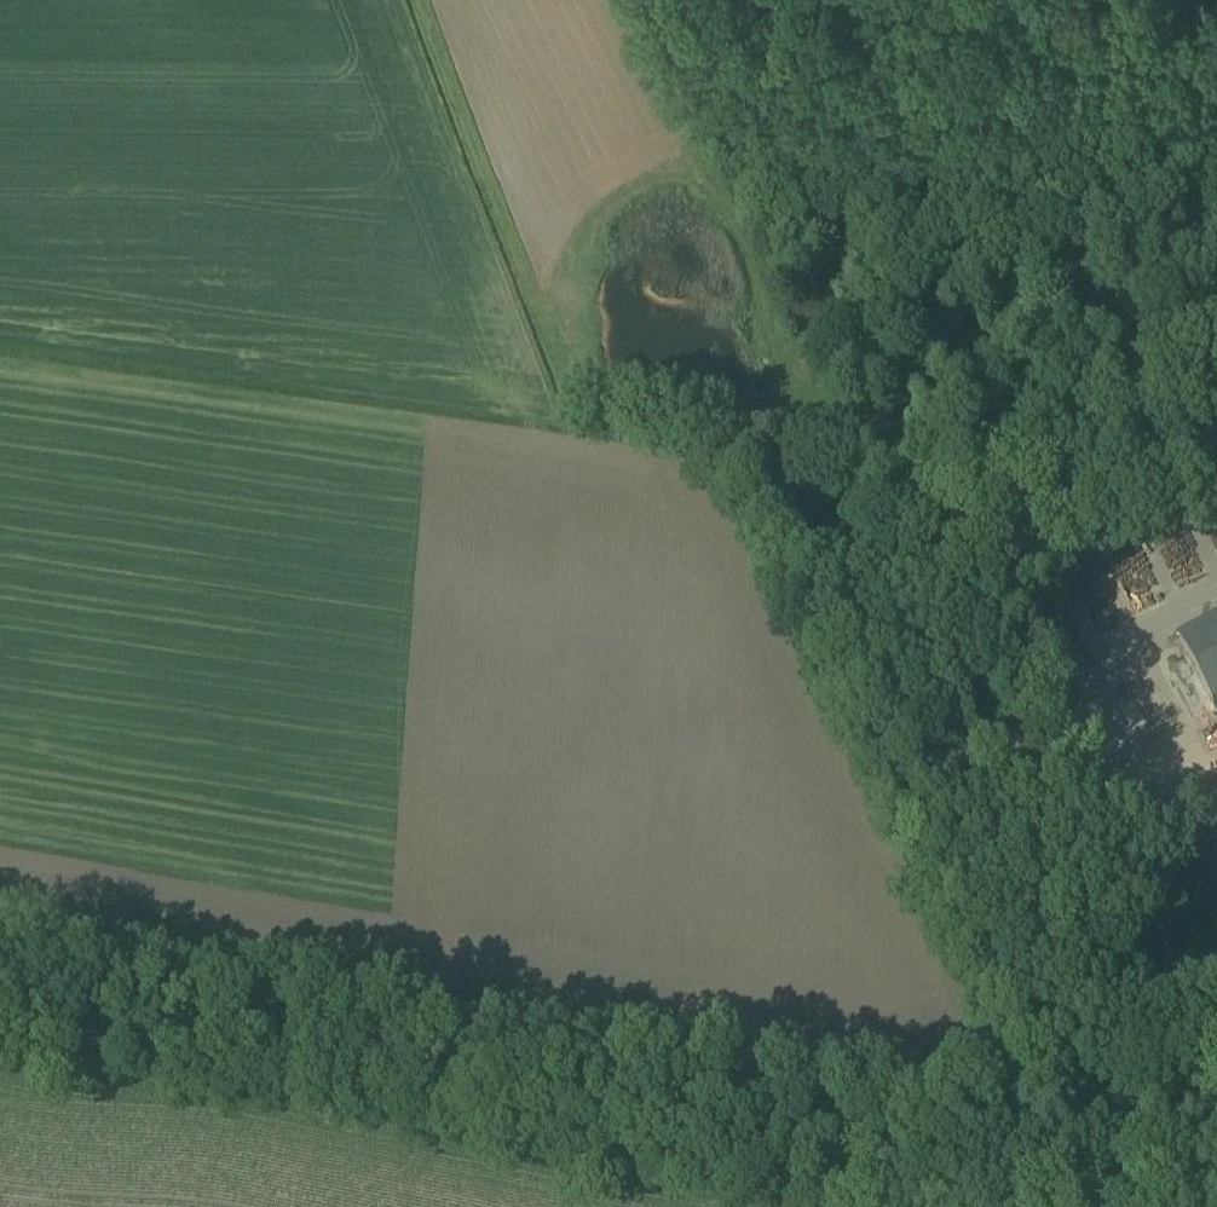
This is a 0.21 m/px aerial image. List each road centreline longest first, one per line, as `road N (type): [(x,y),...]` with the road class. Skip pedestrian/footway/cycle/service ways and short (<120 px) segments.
road 1 (track): [(1216,1107),(769,1061),(0,932)]
road 2 (unclassified): [(1216,158),(1131,0)]

